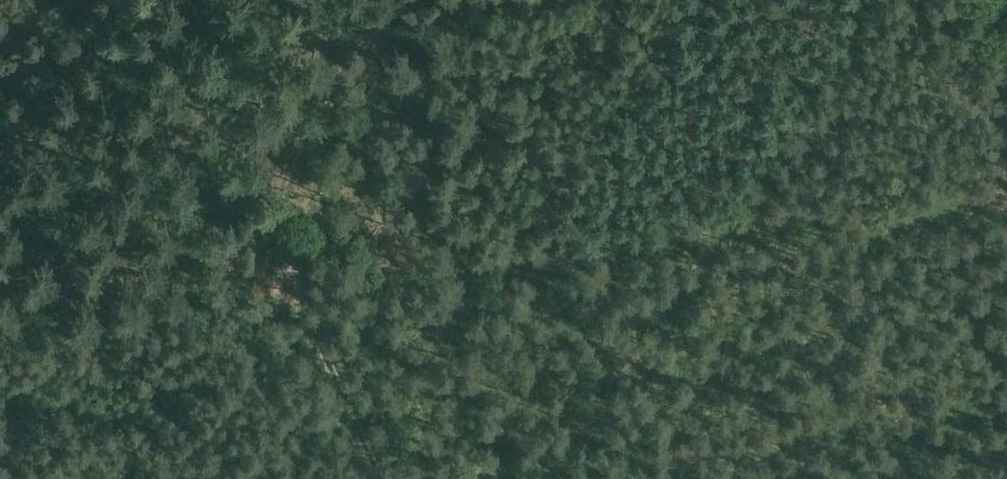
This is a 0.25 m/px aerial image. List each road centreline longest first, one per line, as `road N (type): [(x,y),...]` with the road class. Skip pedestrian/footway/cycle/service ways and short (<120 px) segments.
road 1 (track): [(384,478),(289,271),(279,209),(296,152),(331,91),(402,0)]

